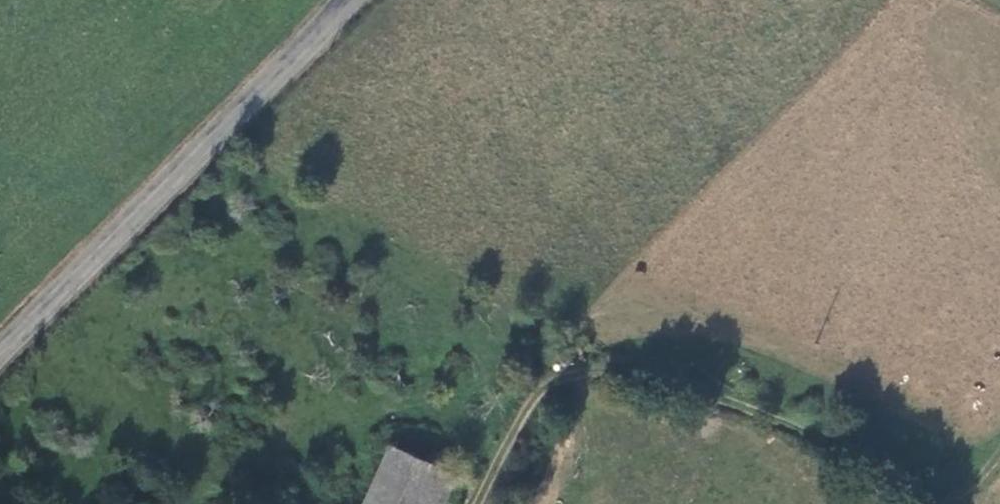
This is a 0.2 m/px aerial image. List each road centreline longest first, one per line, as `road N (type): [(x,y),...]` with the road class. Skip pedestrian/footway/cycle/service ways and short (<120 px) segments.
road 1 (tertiary): [(0,343),(356,0)]

